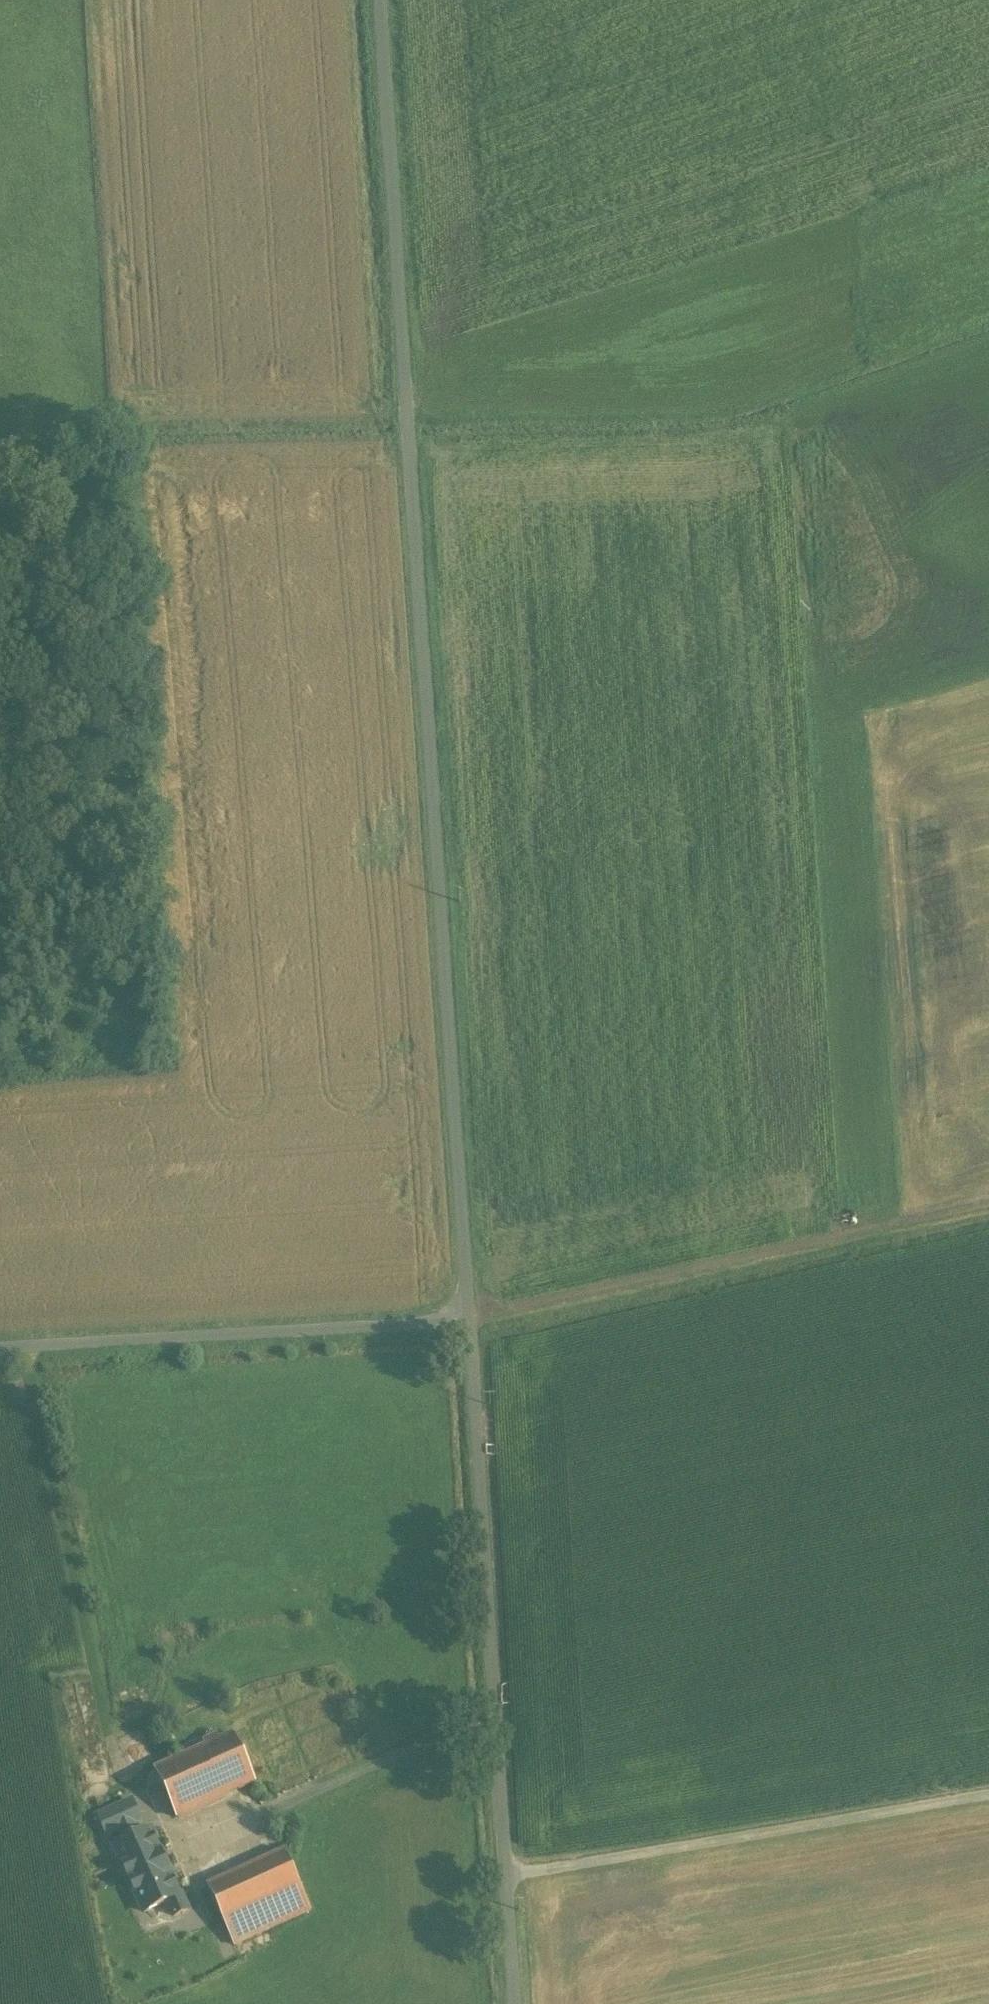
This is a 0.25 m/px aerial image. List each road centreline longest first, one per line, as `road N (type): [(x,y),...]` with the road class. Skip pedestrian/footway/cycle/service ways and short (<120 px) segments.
road 1 (unclassified): [(470,1310),(378,0)]
road 2 (unclassified): [(514,2003),(470,1310)]
road 3 (unclassified): [(470,1310),(422,1321),(0,1344)]

